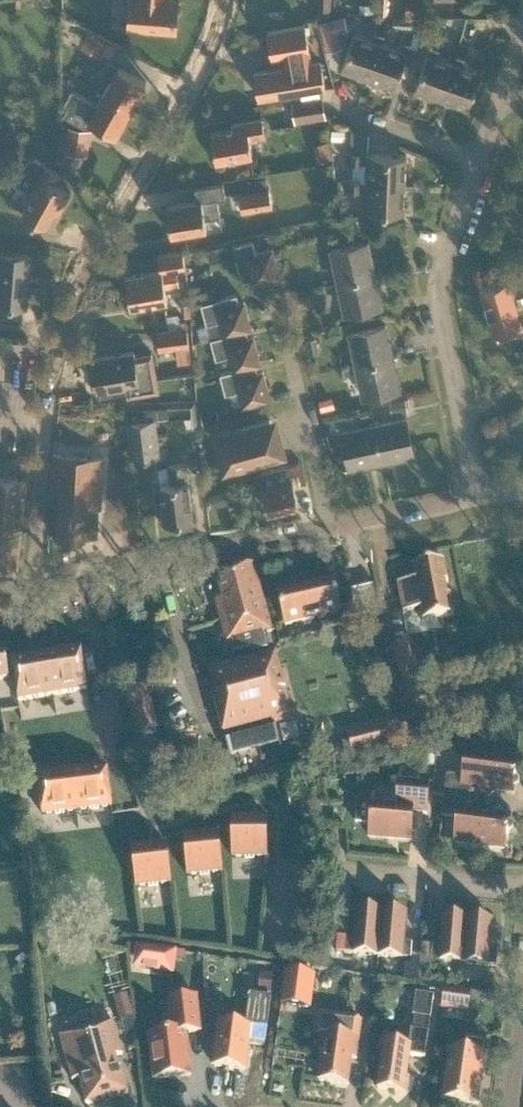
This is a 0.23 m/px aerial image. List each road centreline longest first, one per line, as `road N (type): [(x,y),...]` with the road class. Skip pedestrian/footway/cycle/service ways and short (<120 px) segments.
road 1 (unclassified): [(41,593),(44,442),(66,327),(207,54),(223,0)]
road 2 (residential): [(41,593),(482,497)]
road 3 (unclassified): [(482,497),(444,277),(482,163)]
road 4 (residential): [(283,870),(522,892)]
road 5 (unclassified): [(482,163),(522,27)]
road 6 (unclassified): [(482,163),(352,109)]

